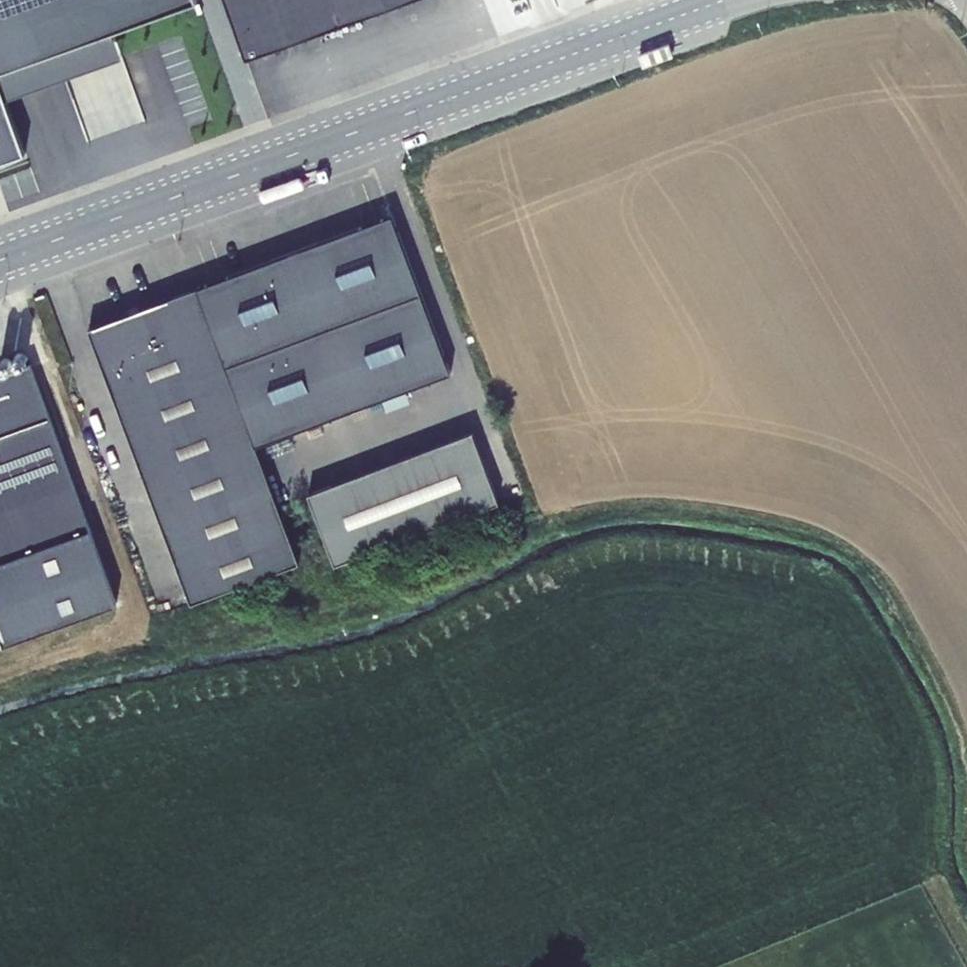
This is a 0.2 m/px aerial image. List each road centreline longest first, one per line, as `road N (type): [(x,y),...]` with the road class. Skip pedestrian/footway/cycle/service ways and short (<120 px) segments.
road 1 (unclassified): [(710,0),(0,254)]

